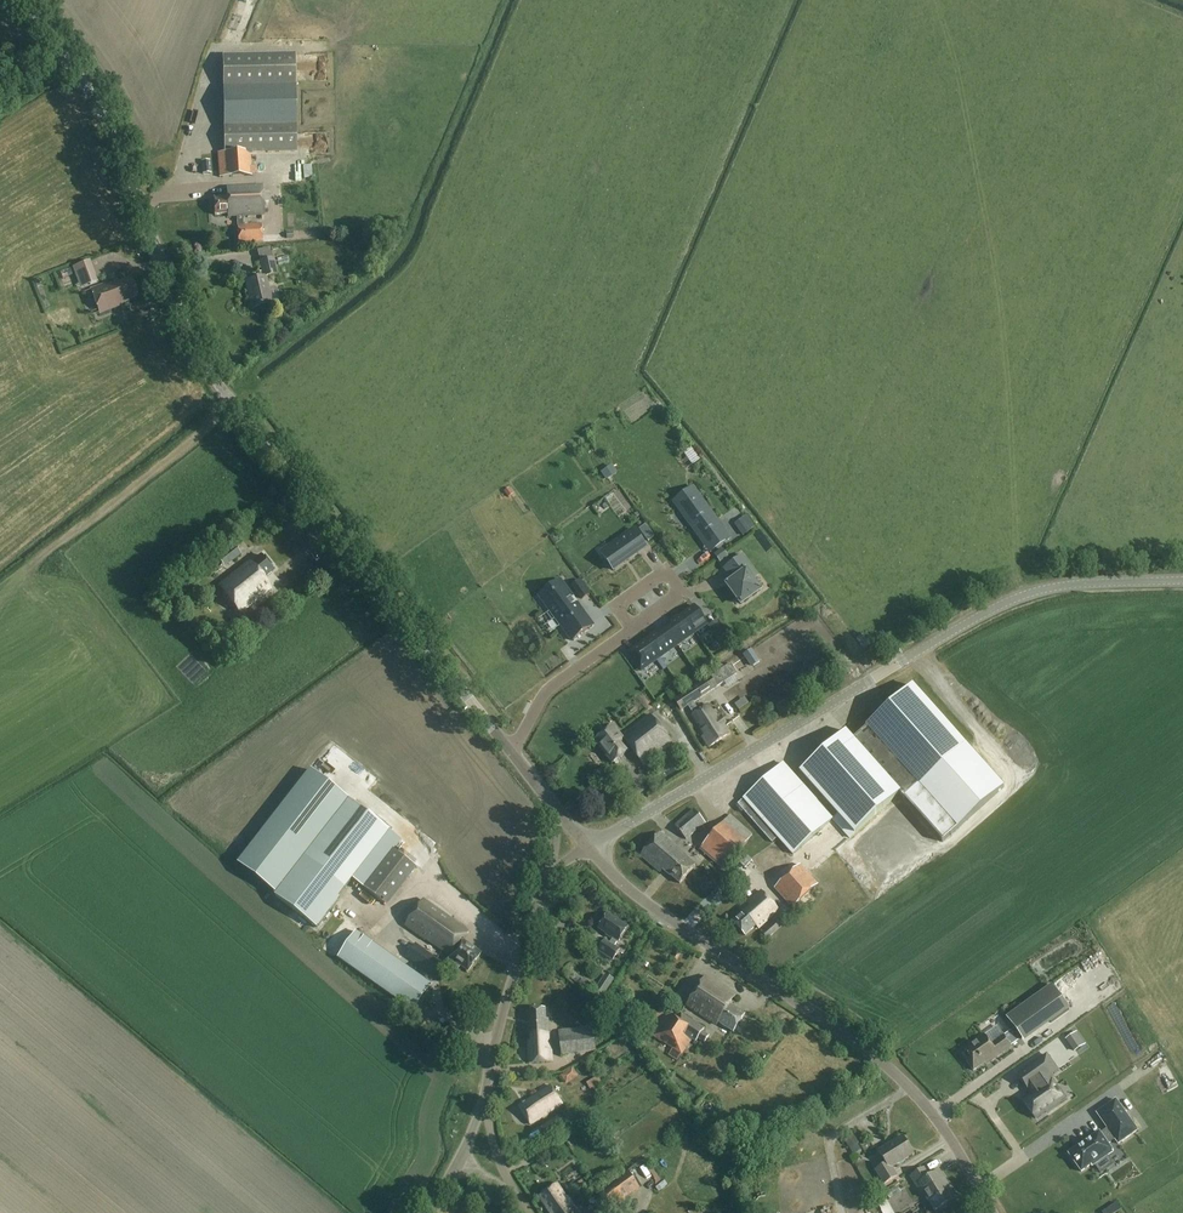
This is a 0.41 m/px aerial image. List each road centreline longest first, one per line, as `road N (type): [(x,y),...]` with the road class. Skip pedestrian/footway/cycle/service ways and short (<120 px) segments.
road 1 (tertiary): [(510,752),(197,355),(105,119),(18,0)]
road 2 (tertiary): [(1182,582),(1059,585),(1006,603),(589,845)]
road 3 (tertiary): [(992,1212),(955,1144),(886,1064),(669,920),(589,845)]
road 4 (unclassified): [(485,1099),(548,877)]
road 5 (residential): [(510,752),(536,698),(629,628)]
road 6 (residential): [(629,628),(680,590),(666,569),(613,605)]

